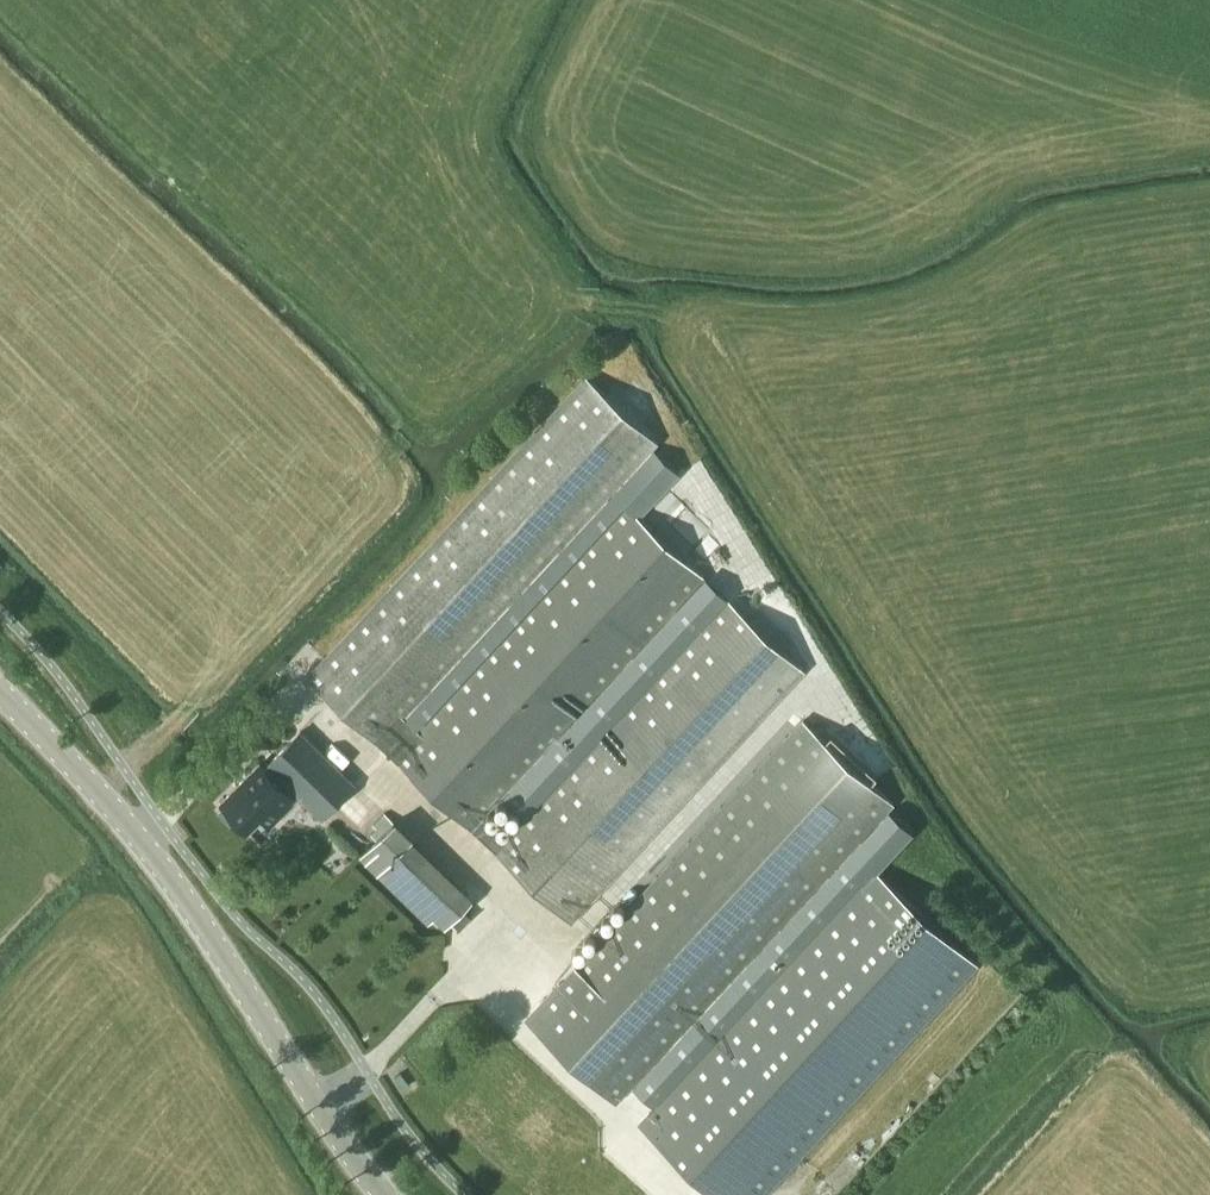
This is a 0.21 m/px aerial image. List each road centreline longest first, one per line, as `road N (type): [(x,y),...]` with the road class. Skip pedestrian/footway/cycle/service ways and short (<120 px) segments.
road 1 (secondary): [(382,1194),(181,894),(0,690)]

